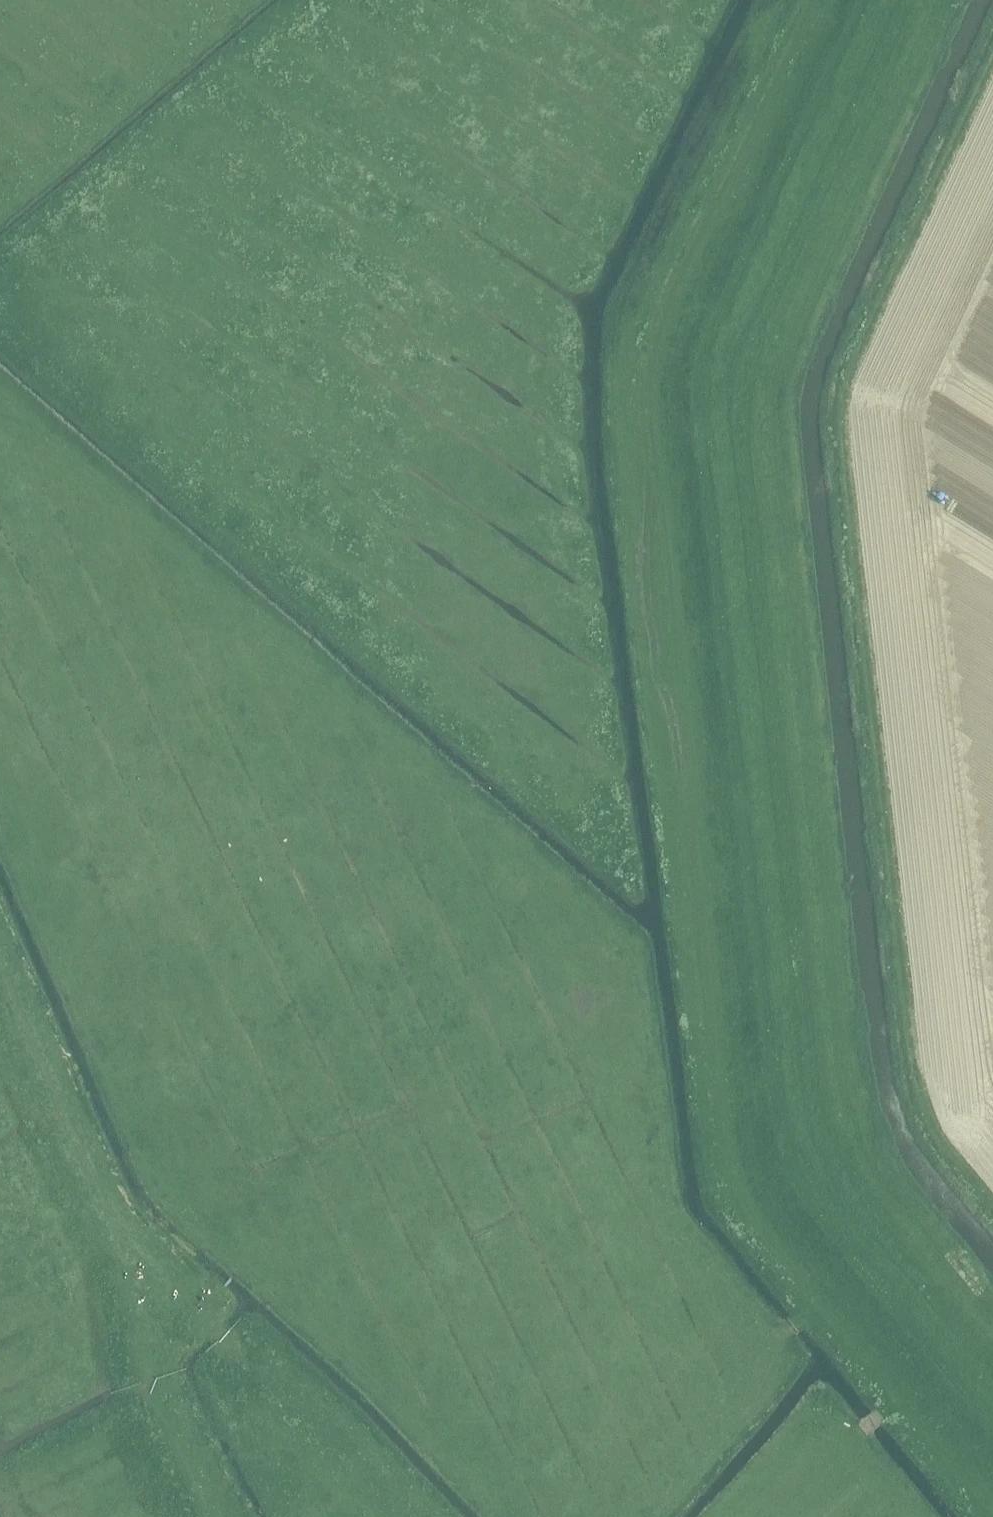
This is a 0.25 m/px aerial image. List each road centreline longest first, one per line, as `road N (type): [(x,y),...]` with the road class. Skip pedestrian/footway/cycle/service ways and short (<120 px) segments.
road 1 (track): [(810,0),(698,234),(648,370),(719,1099),(730,1179),(759,1227),(992,1509)]

